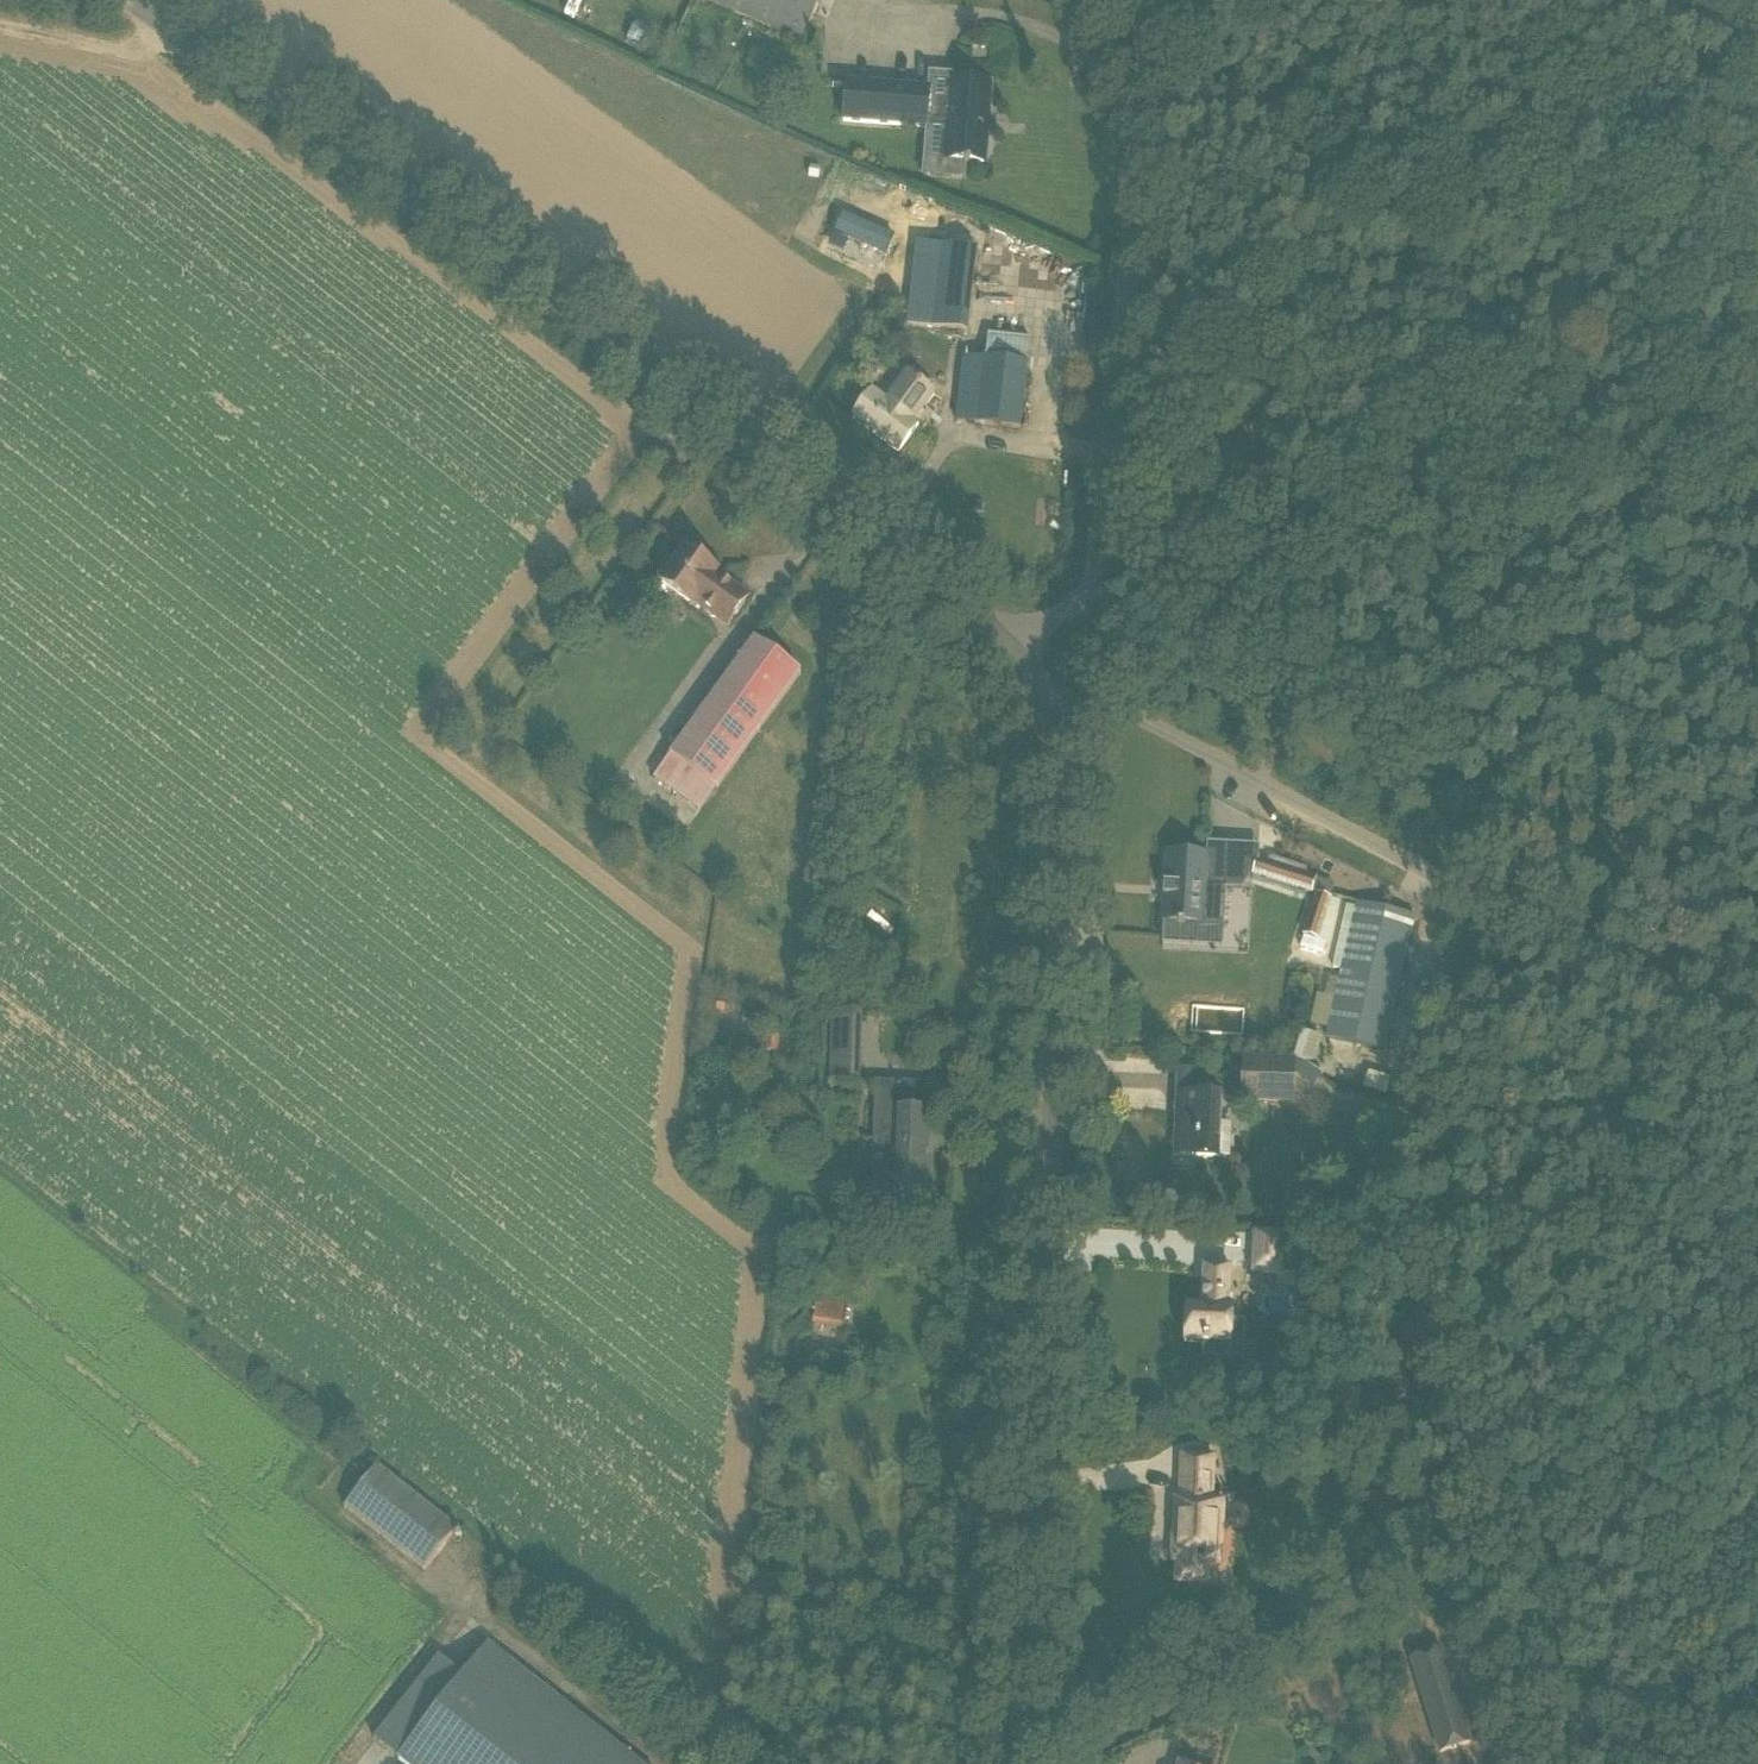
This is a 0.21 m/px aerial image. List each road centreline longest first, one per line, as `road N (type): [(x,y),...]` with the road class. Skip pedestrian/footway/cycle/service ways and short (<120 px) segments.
road 1 (unclassified): [(1014,650),(874,540),(114,0)]
road 2 (unclassified): [(1019,1763),(1064,770),(1048,703)]
road 3 (unclassified): [(1757,1056),(1115,706),(1048,703)]
road 4 (unclassified): [(1757,514),(1603,545),(1093,606)]
road 5 (unclassified): [(1093,606),(1148,0)]
road 6 (track): [(168,39),(156,48),(119,48),(0,28)]

